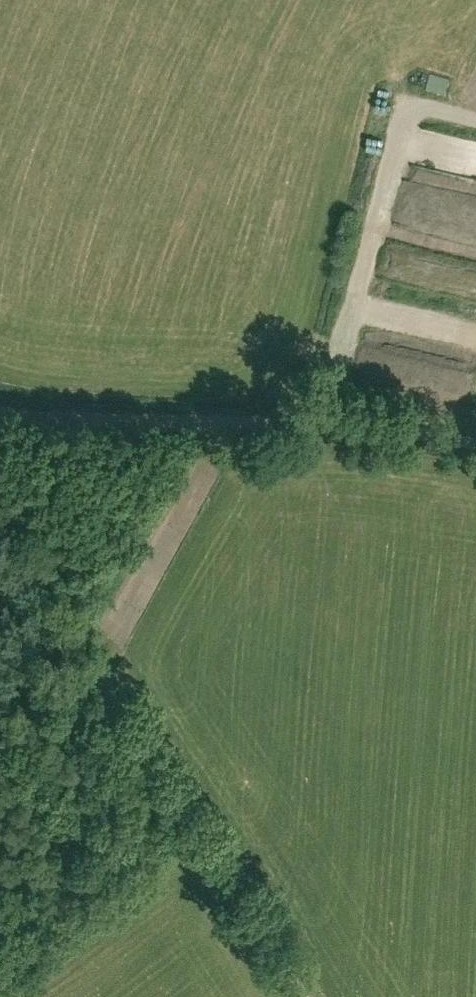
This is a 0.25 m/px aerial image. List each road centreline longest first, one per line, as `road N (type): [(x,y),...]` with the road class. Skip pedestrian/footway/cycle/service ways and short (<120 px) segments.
road 1 (track): [(0,513),(309,996)]
road 2 (unclassified): [(475,444),(367,424),(0,409)]

